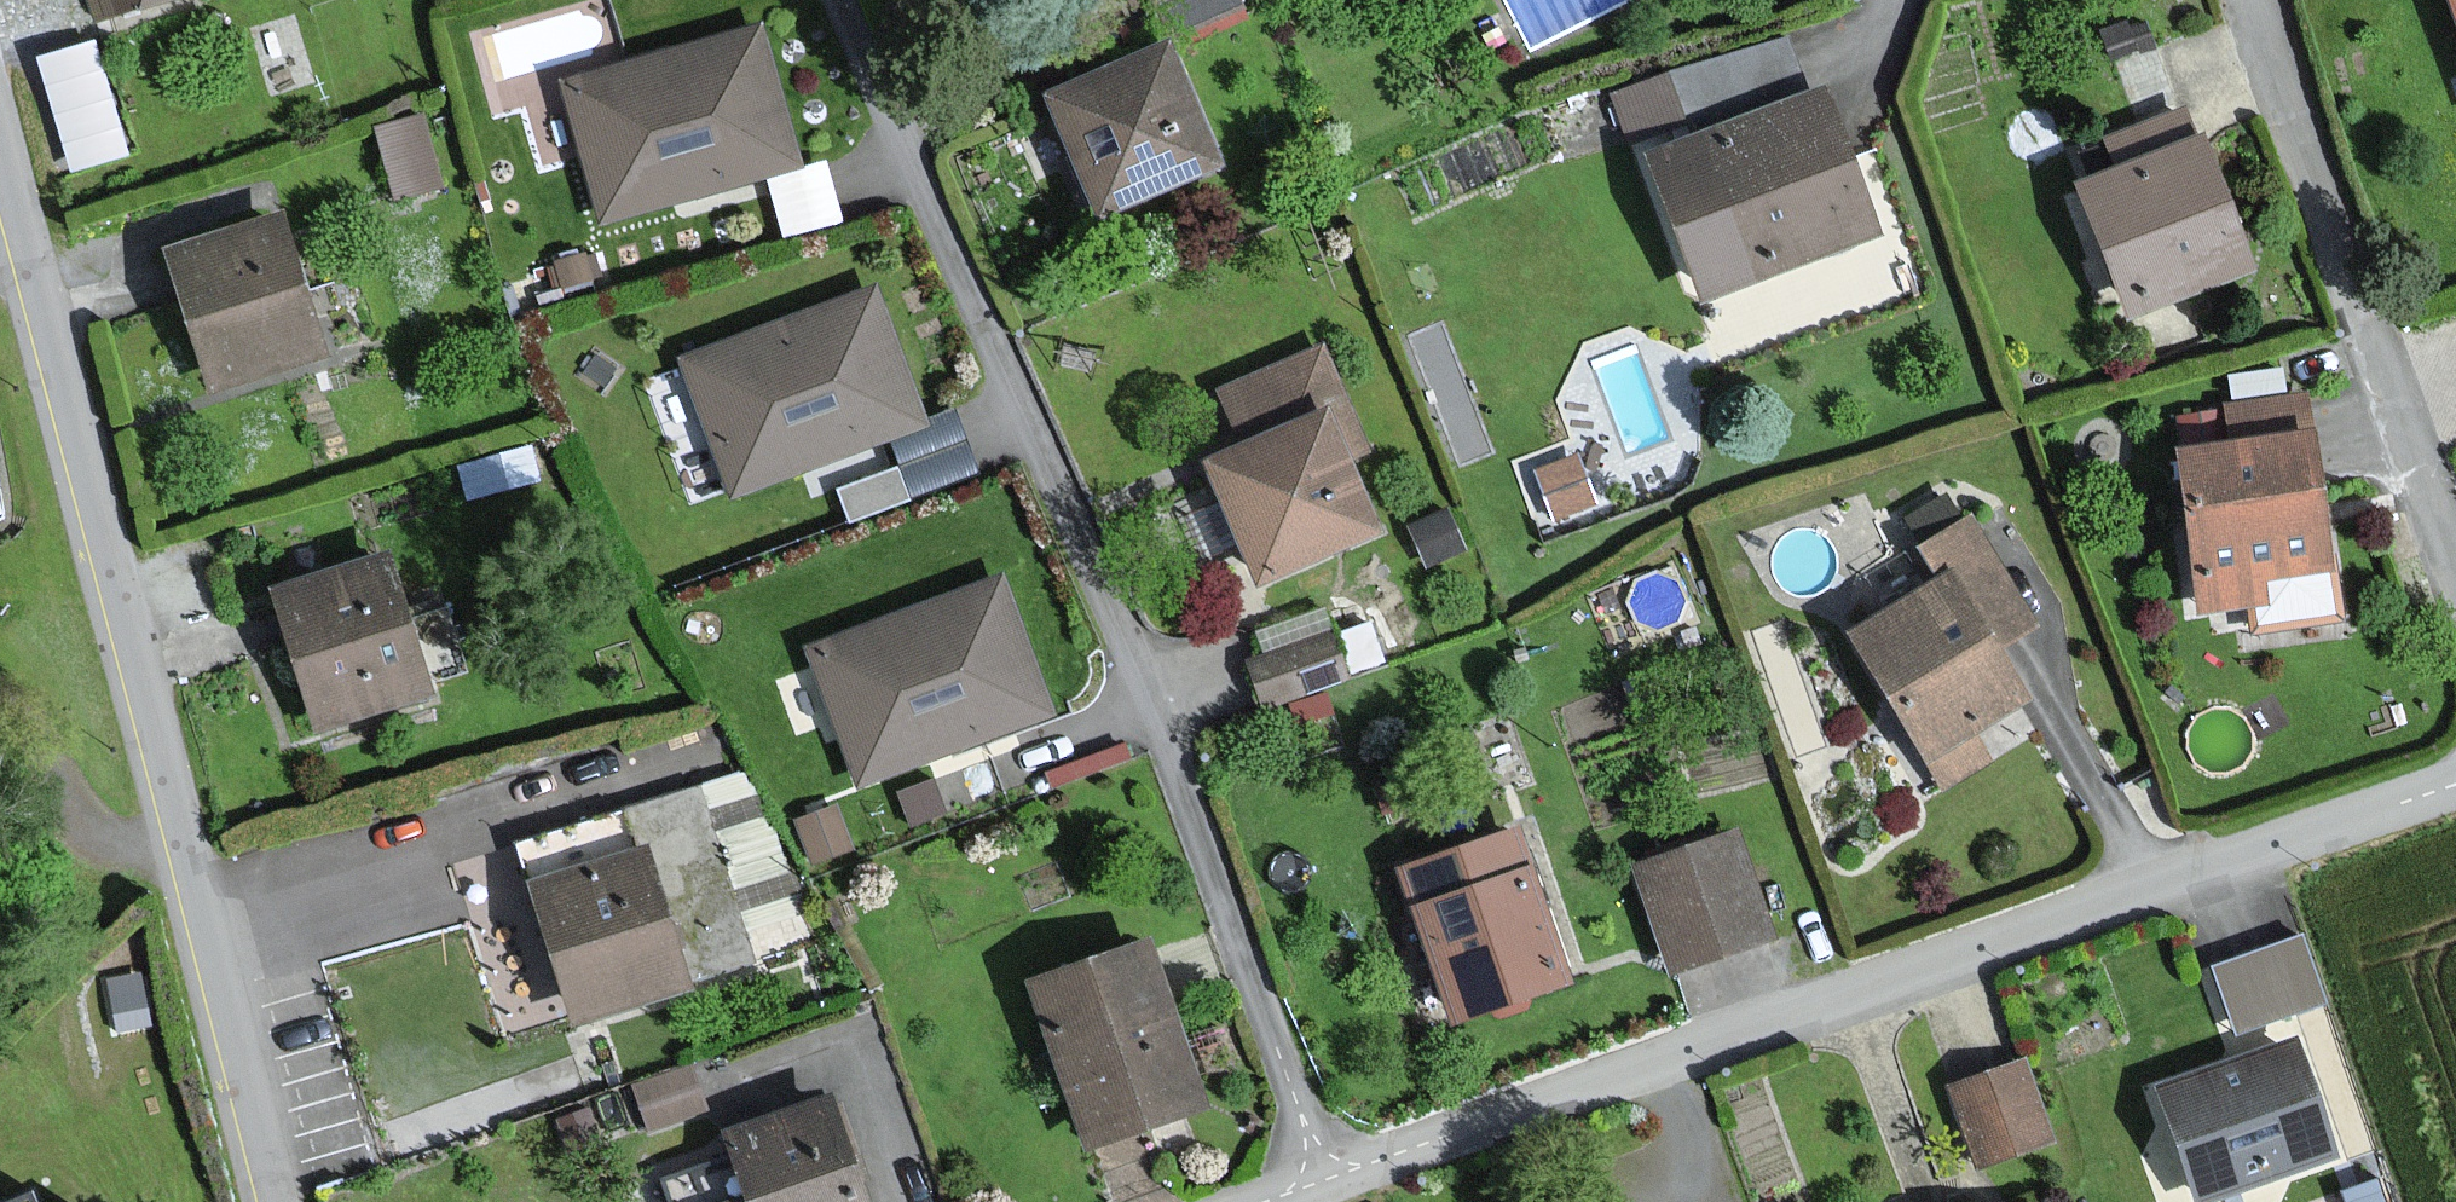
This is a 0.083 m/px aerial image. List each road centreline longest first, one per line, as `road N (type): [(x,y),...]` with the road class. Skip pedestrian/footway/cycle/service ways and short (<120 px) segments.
road 1 (residential): [(1322,1185),(1252,966),(1087,550),(838,0)]
road 2 (residential): [(1322,1185),(2455,783)]
road 3 (tertiary): [(277,1201),(0,155)]
road 4 (residential): [(2243,0),(2455,575)]
road 5 (track): [(182,846),(133,844),(93,823),(0,704)]

